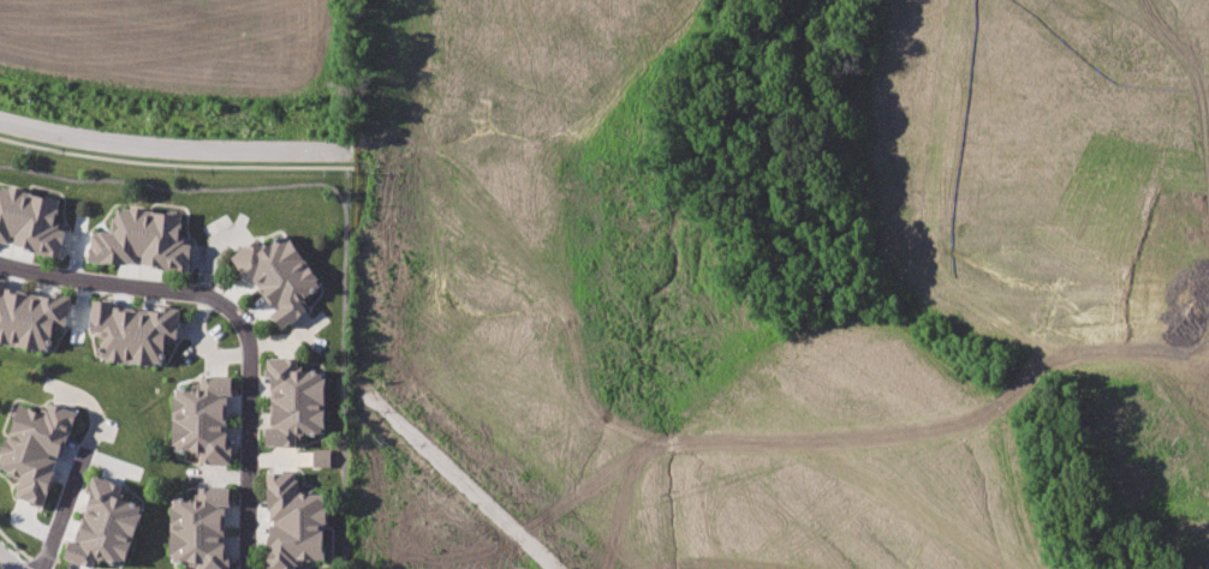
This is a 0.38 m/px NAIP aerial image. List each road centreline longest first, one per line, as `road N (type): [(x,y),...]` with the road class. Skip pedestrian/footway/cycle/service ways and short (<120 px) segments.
road 1 (residential): [(345,150),(189,148),(0,122)]
road 2 (residential): [(239,319),(250,354),(248,568)]
road 3 (residential): [(0,268),(214,300),(239,319)]

